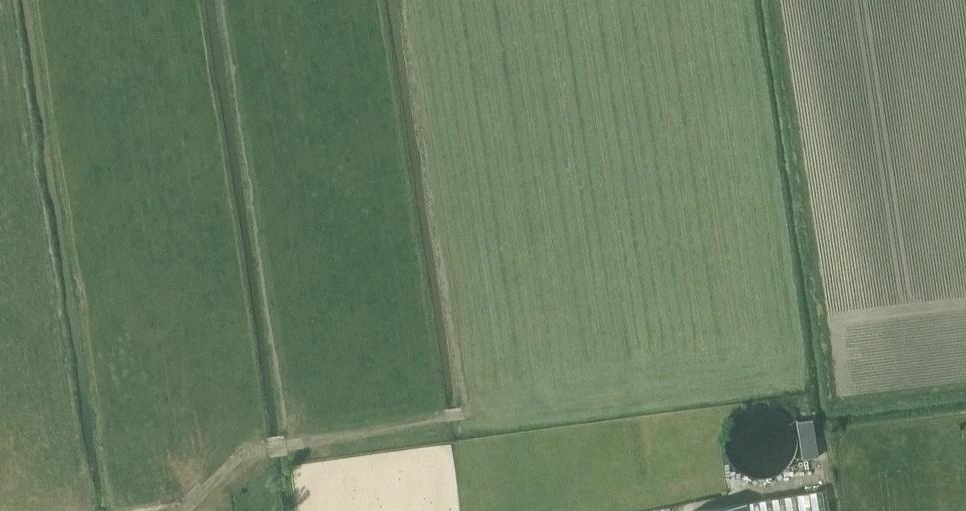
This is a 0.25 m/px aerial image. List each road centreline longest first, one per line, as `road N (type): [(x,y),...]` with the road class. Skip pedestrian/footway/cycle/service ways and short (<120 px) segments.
road 1 (track): [(193,510),(235,469),(290,443),(224,0)]

